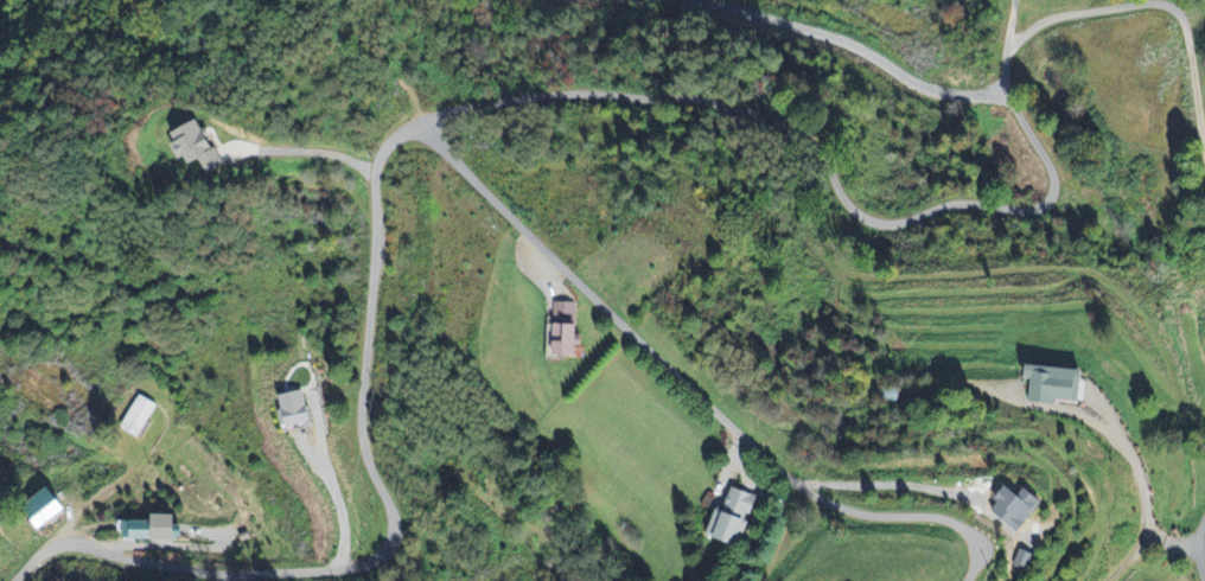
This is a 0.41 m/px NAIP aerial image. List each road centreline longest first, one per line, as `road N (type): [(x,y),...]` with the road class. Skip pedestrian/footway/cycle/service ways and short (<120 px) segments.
road 1 (residential): [(13,580),(57,542),(191,569),(305,570),(378,560),(396,538),(363,426),(378,153),(406,107),(445,85),(695,103),(770,127),(829,165),(847,202),(882,222),(1045,203),(1054,183),(1007,83),(1009,45)]
road 2 (residential): [(406,107),(681,420),(773,492),(918,518),(975,542)]
road 3 (residential): [(1191,50),(1182,17),(1162,2),(1054,17),(1009,45)]

